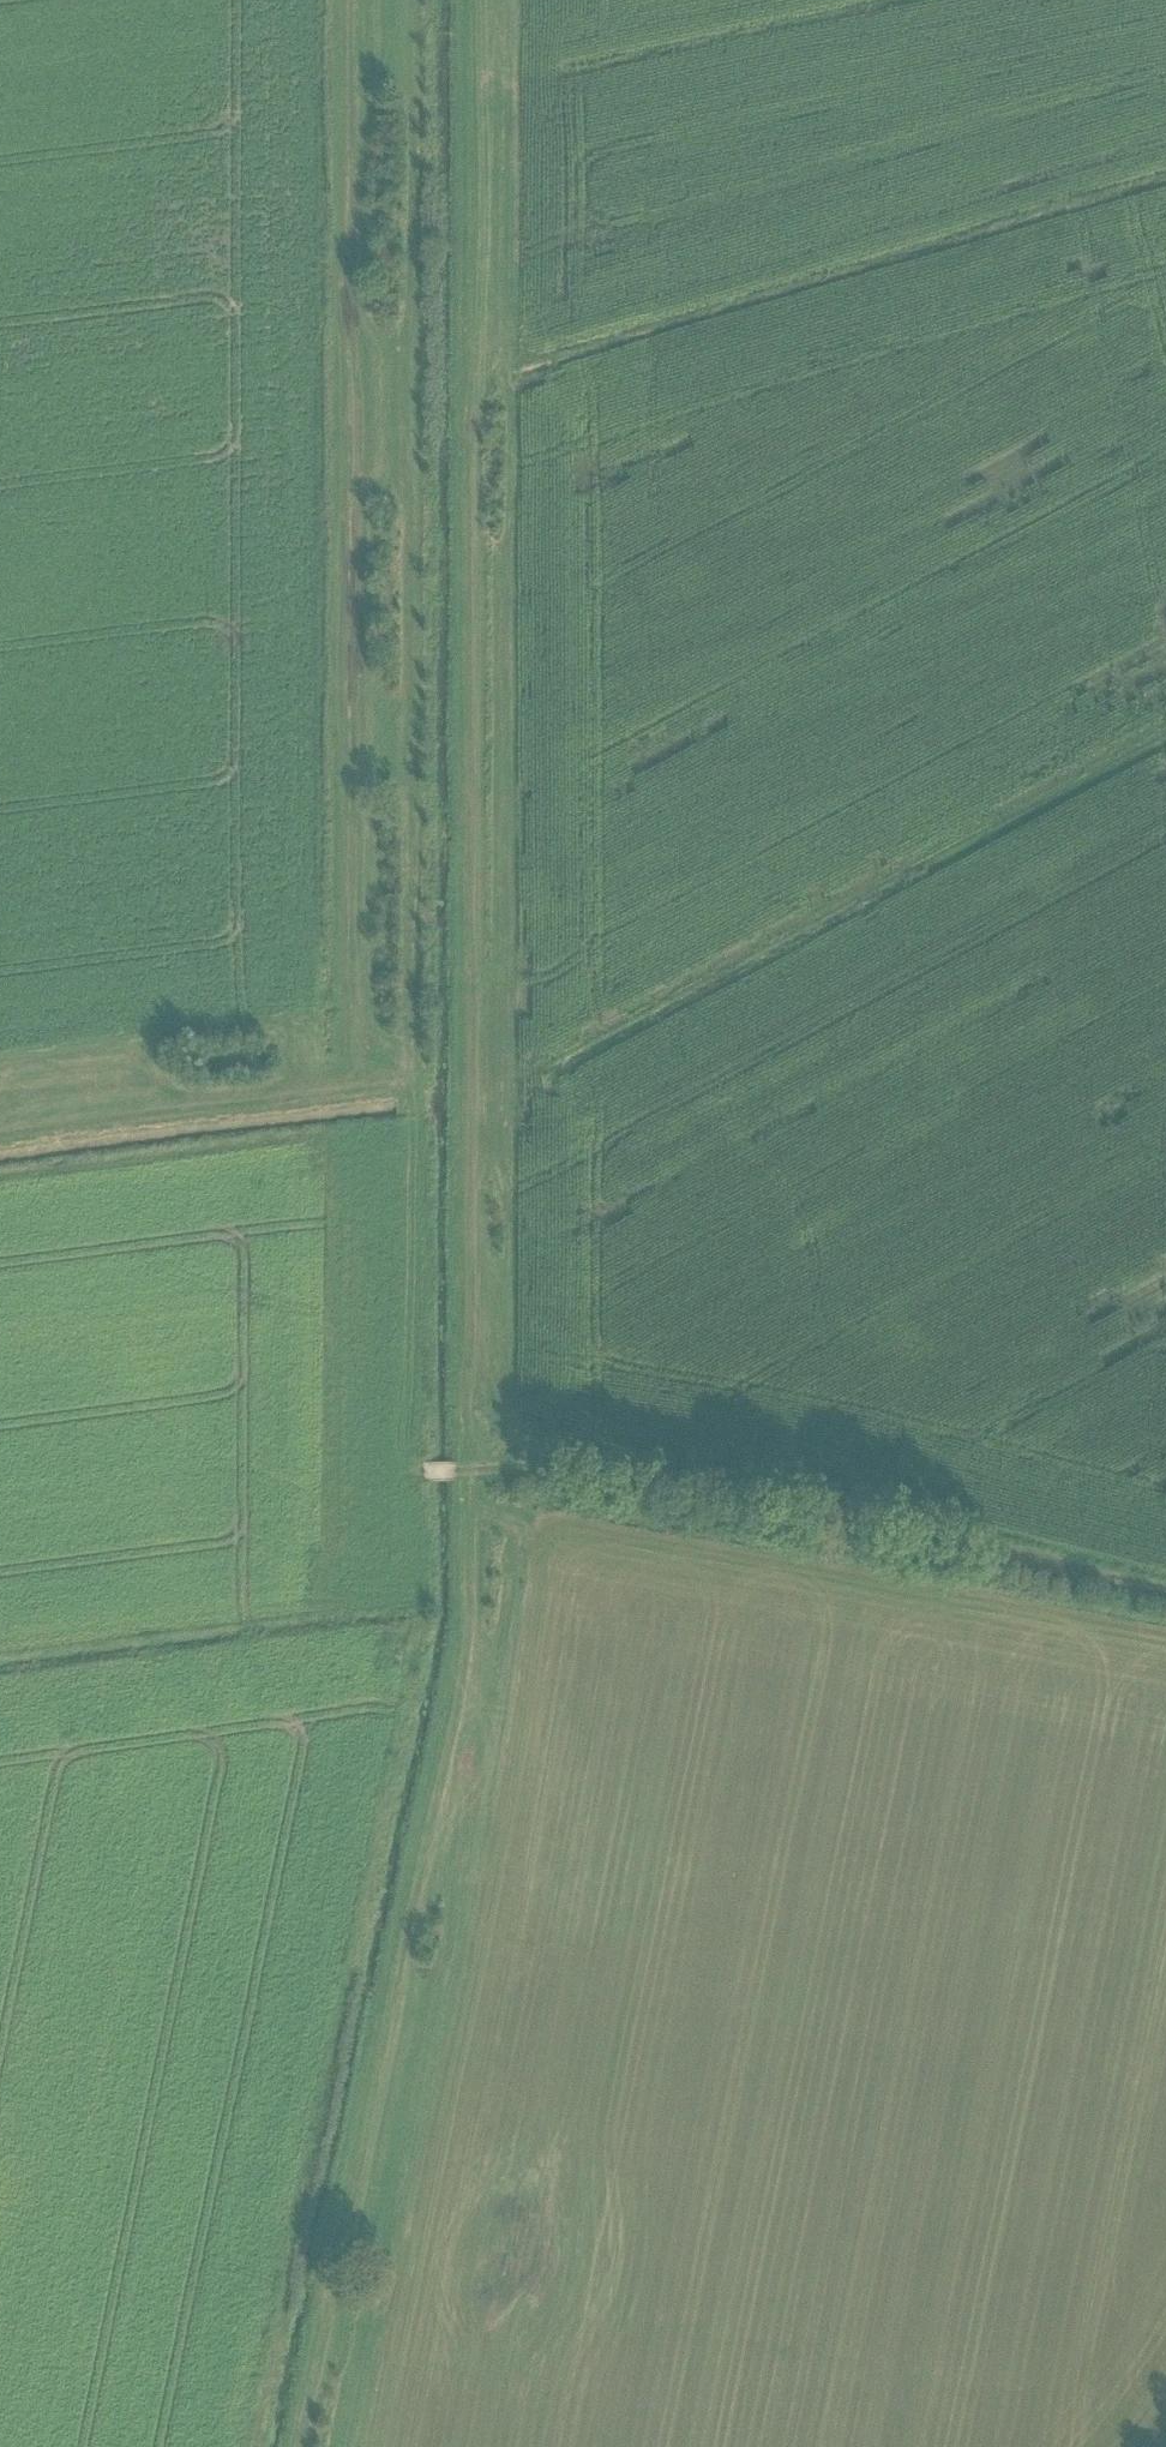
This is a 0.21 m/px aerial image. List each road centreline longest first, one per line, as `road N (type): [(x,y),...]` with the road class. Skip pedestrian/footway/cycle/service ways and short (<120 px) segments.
road 1 (track): [(419,1473),(594,1469),(898,1521),(1165,1589)]

